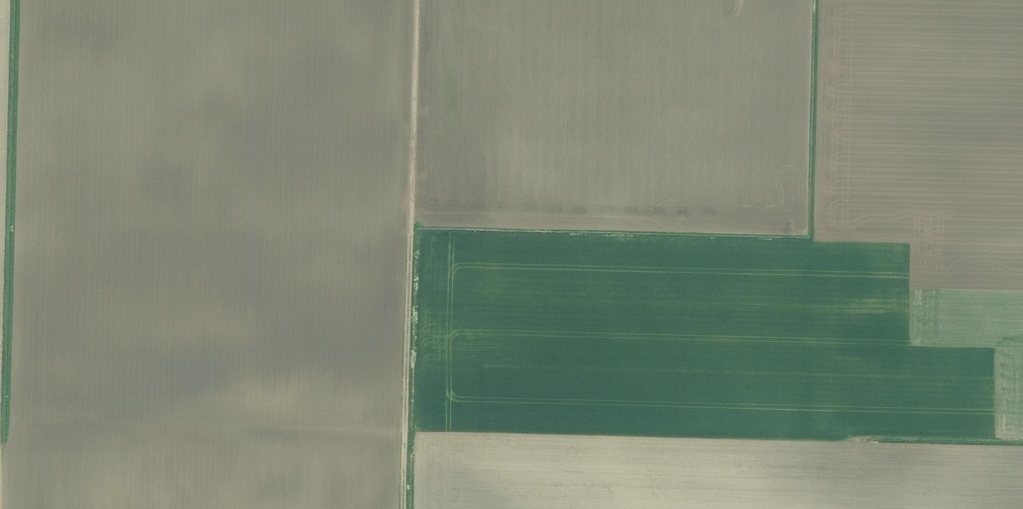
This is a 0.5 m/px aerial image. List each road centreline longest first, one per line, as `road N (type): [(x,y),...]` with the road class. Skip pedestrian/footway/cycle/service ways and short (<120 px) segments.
road 1 (track): [(418,0),(405,508)]

